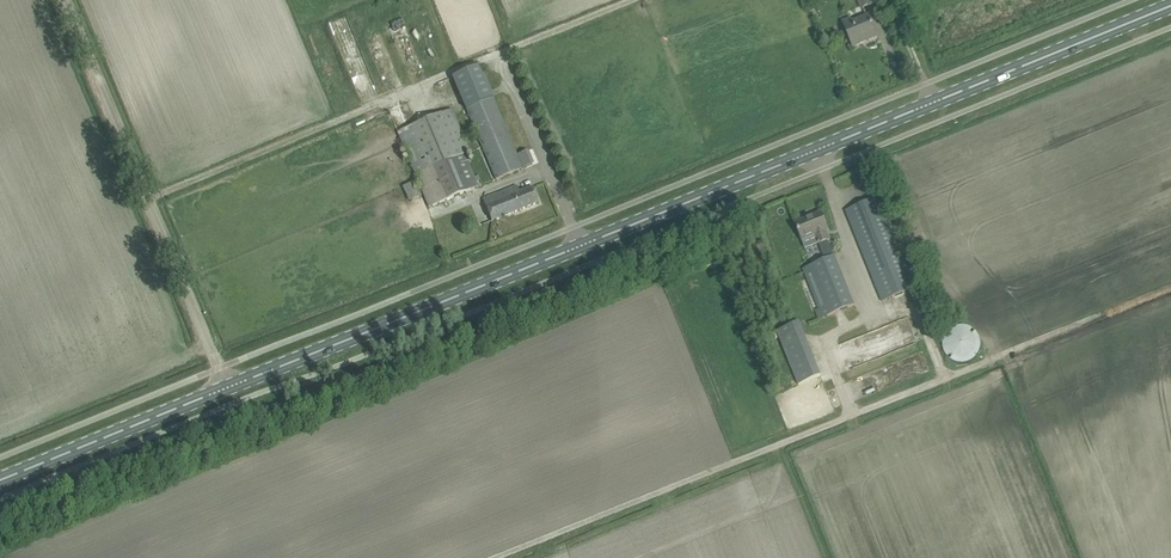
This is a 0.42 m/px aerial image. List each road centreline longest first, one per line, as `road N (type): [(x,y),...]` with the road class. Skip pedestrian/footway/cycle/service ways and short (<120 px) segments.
road 1 (primary): [(0,481),(1170,5)]
road 2 (track): [(1170,288),(500,557)]
road 3 (track): [(635,0),(143,198)]
road 4 (track): [(230,387),(60,0)]

